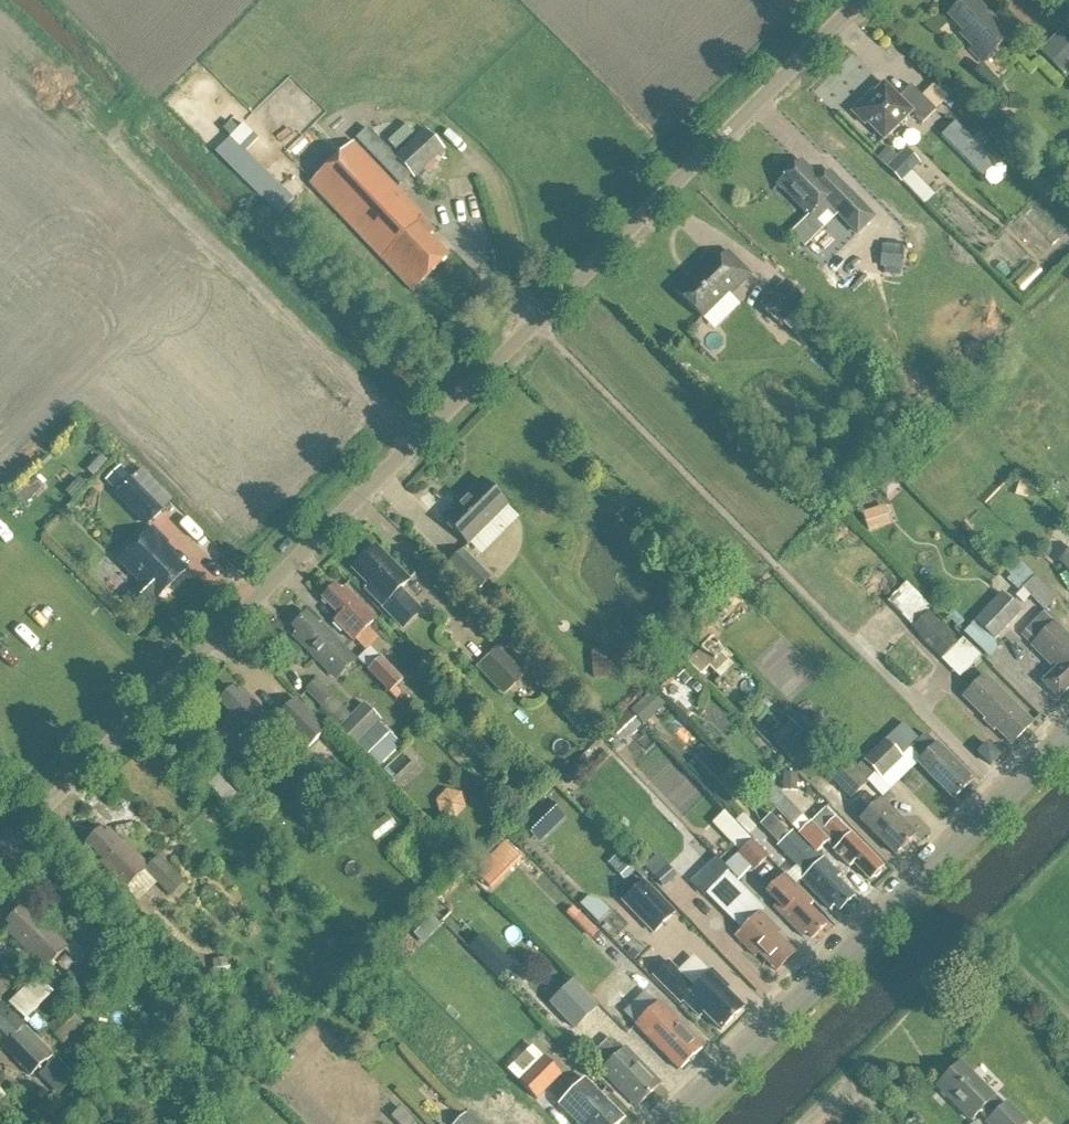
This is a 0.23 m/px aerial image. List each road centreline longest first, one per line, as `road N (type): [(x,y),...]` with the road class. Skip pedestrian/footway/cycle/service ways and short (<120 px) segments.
road 1 (residential): [(0,850),(851,0)]
road 2 (tertiary): [(670,1123),(1068,733)]

